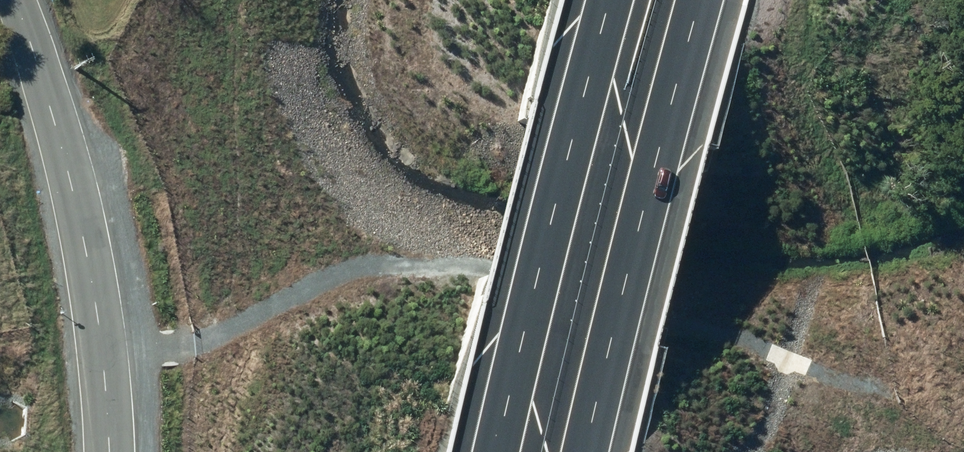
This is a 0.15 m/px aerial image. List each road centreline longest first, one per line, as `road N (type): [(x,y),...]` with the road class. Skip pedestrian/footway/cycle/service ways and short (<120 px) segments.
road 1 (track): [(109,365),(194,342),(293,289),(374,265),(461,270),(879,399)]
road 2 (motorway): [(703,0),(588,451)]
road 3 (motorway): [(501,451),(615,0)]
road 4 (unclassified): [(104,451),(109,365),(43,61),(18,0)]

